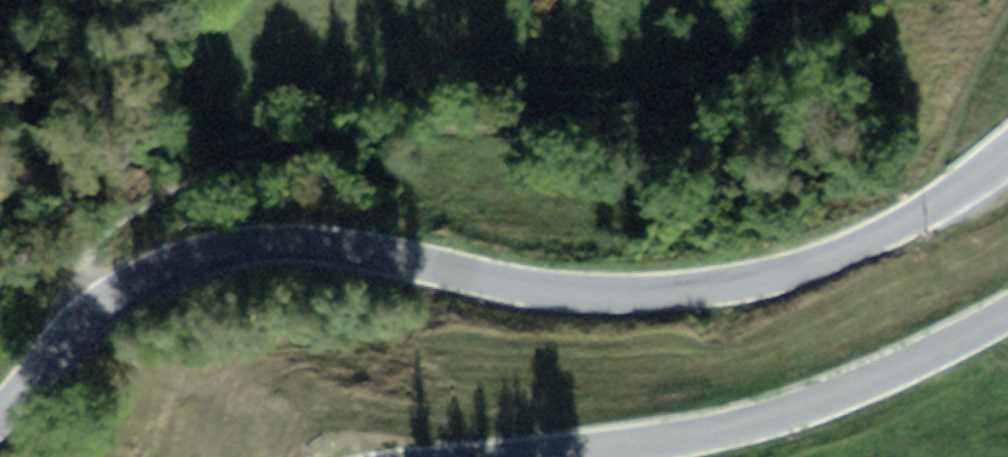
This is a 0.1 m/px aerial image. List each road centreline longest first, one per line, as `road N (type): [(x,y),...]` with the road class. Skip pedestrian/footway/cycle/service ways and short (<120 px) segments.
road 1 (tertiary): [(1007,165),(878,243),(797,271),(696,291),(583,294),(303,243),(227,246),(160,269),(96,310),(0,417)]
road 2 (tertiary): [(497,456),(618,448),(786,413),(868,385),(1007,318)]

